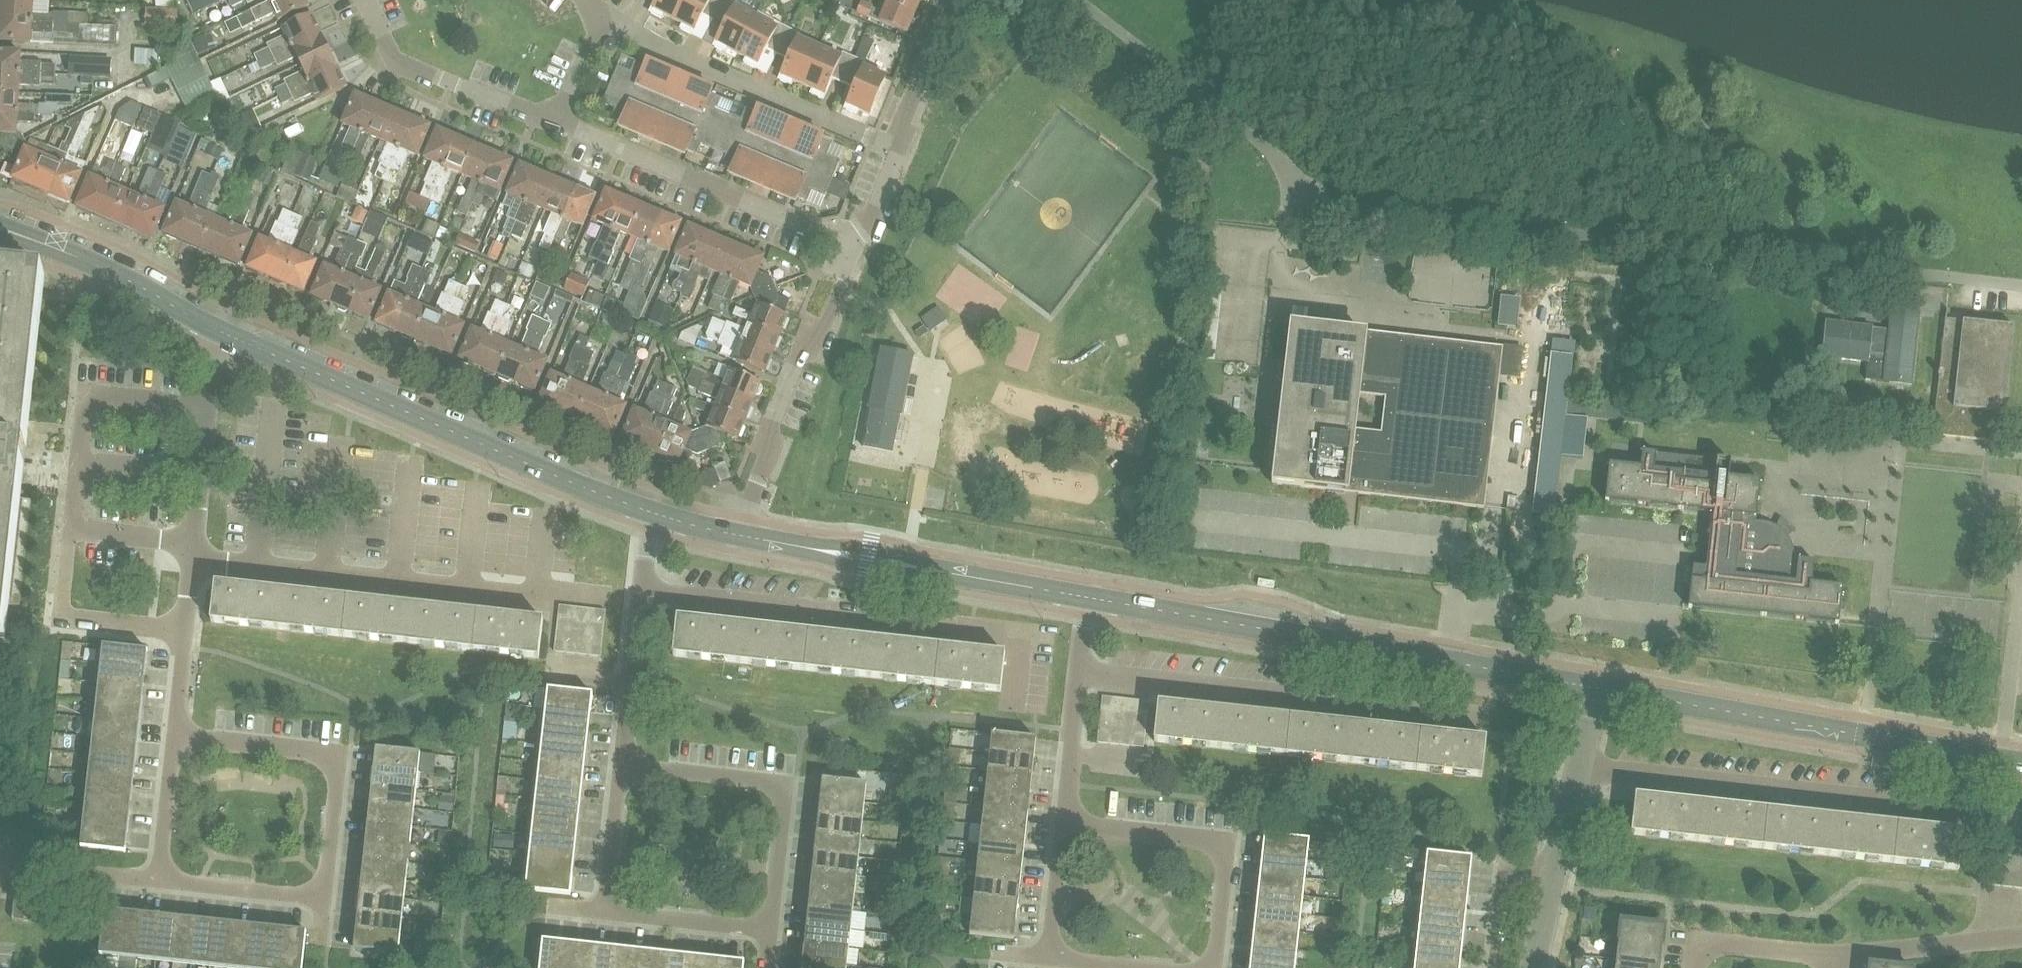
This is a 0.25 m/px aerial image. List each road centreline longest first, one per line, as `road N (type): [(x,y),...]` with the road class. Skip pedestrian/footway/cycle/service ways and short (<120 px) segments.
road 1 (tertiary): [(1598,687),(1089,598)]
road 2 (tertiary): [(652,512),(225,335)]
road 3 (residential): [(1015,711),(1022,639),(641,598)]
road 4 (residential): [(2021,821),(1579,768)]
road 5 (tertiary): [(2021,764),(1598,687)]
road 6 (residential): [(602,602),(220,561),(197,551)]
road 7 (residential): [(1484,721),(1081,672)]
road 8 (tertiary): [(1089,598),(737,535)]
road 9 (residential): [(605,15),(645,41),(900,151)]
road 10 (residential): [(857,251),(558,125)]
road 11 (residential): [(327,899),(342,756),(178,738)]
road 12 (residential): [(771,930),(785,786),(622,770)]
road 13 (residential): [(1216,967),(1229,844),(1064,827)]
road 14 (tertiary): [(225,335),(130,279),(0,232)]
road 15 (residential): [(762,474),(797,365),(826,324),(857,251)]
road 16 (residential): [(558,125),(394,59),(365,0)]
road 17 (residential): [(190,629),(63,615),(73,531)]
road 18 (residential): [(1840,962),(2021,939)]
road 19 (residential): [(327,899),(162,882)]
road 20 (residential): [(771,930),(606,915)]
road 21 (residential): [(1696,967),(1698,946),(1840,962)]
road 22 (residential): [(162,882),(0,864)]
road 23 (residential): [(900,151),(902,125),(954,0)]
road 24 (residential): [(1064,827),(1081,672)]
road 25 (residential): [(197,551),(208,405)]
road 26 (residential): [(606,915),(622,770)]
road 27 (residential): [(162,882),(178,738)]
road 28 (residential): [(1555,879),(1506,873),(1496,967)]
road 29 (residential): [(73,531),(88,392)]
road 30 (residential): [(1049,964),(1064,827)]
road 31 (residential): [(197,551),(73,531)]

